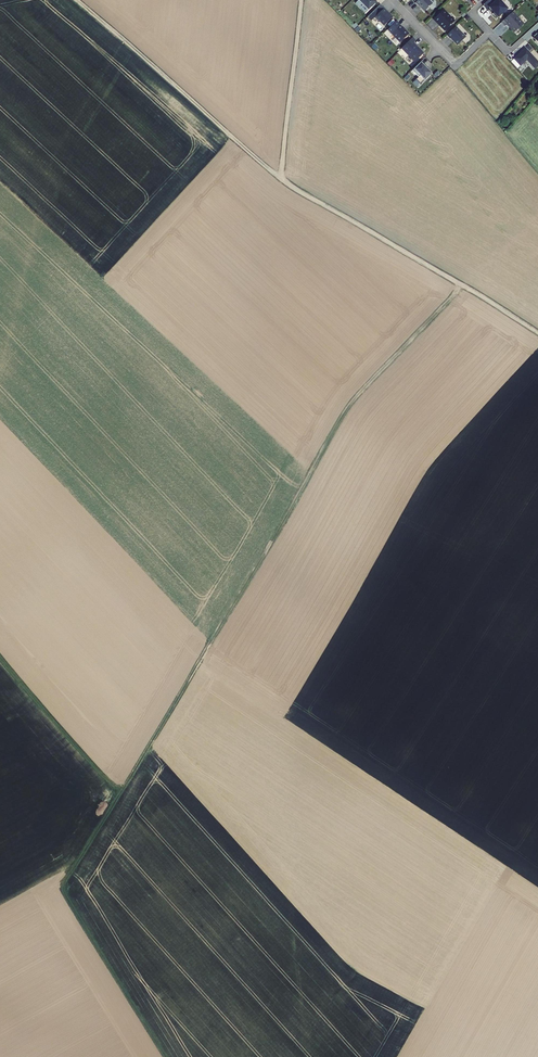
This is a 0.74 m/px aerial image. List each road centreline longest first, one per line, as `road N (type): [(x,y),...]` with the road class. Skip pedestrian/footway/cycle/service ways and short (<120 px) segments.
road 1 (track): [(118,793),(349,407),(461,285)]
road 2 (track): [(537,332),(292,184),(76,0)]
road 3 (track): [(118,793),(62,891),(165,1056)]
road 4 (track): [(0,656),(118,793)]
road 5 (track): [(281,174),(301,0)]

